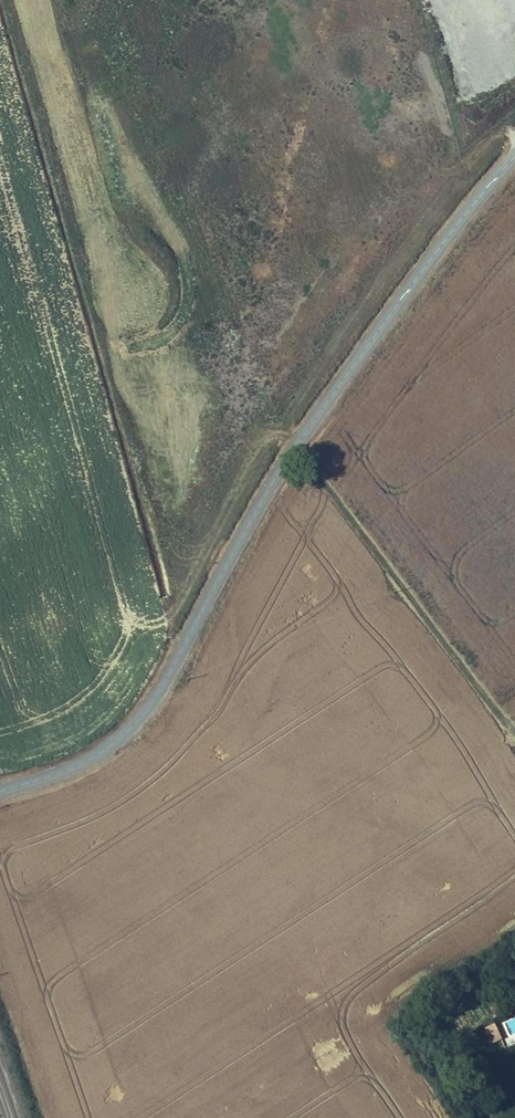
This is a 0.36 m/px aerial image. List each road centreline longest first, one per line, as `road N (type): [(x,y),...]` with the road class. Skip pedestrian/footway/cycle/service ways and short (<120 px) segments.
road 1 (tertiary): [(0,791),(80,764),(148,708),(296,446),(410,280),(514,151)]
road 2 (track): [(514,723),(296,446)]

